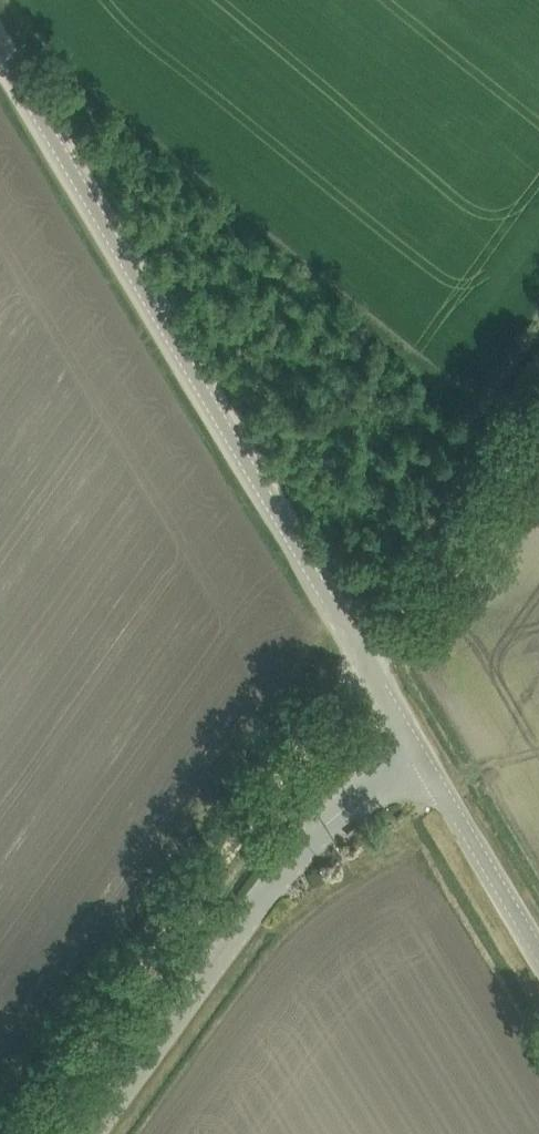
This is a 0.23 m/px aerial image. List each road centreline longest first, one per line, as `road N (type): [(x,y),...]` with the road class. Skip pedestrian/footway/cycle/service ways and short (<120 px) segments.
road 1 (tertiary): [(538,949),(0,49)]
road 2 (track): [(365,659),(24,1133)]
road 3 (track): [(365,659),(538,421)]

